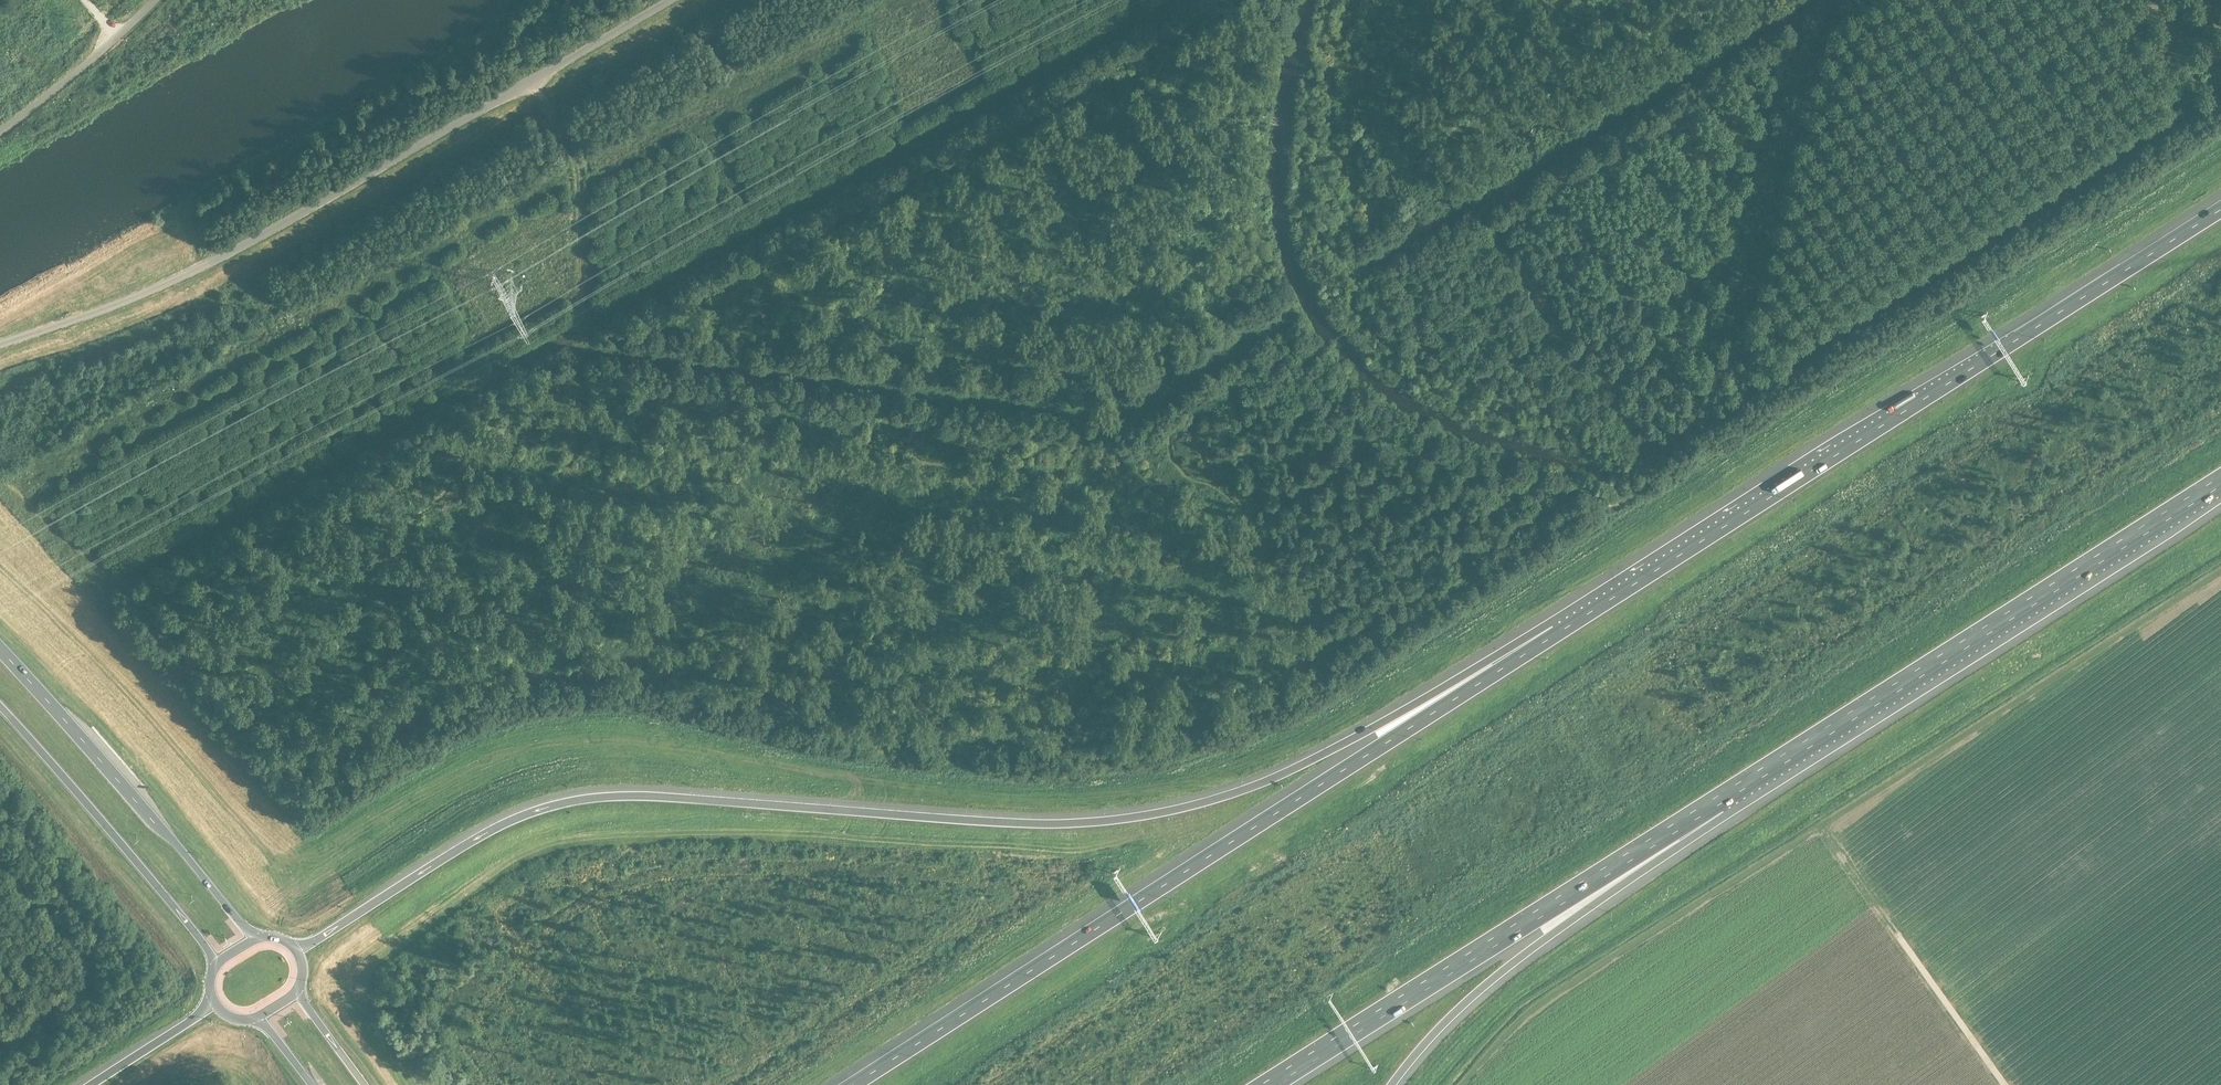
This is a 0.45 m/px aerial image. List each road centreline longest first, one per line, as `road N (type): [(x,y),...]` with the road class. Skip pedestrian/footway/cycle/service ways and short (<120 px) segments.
road 1 (motorway): [(1558,633),(1269,781),(1207,803),(1065,826),(664,798),(569,803),(481,839),(296,950)]
road 2 (motorway): [(1558,633),(856,1084)]
road 3 (motorway): [(2220,209),(1558,633)]
road 4 (tertiary): [(0,343),(197,268),(669,0)]
road 5 (motorway): [(1721,807),(2220,483)]
road 6 (motorway): [(1270,1084),(1721,807)]
road 7 (motorway): [(1397,1084),(1447,1022),(1721,807)]
road 8 (trunk): [(258,938),(0,652)]
road 9 (trunk): [(0,707),(216,965)]
road 10 (unclassified): [(0,135),(159,0)]
road 11 (motorway): [(214,1002),(93,1084)]

